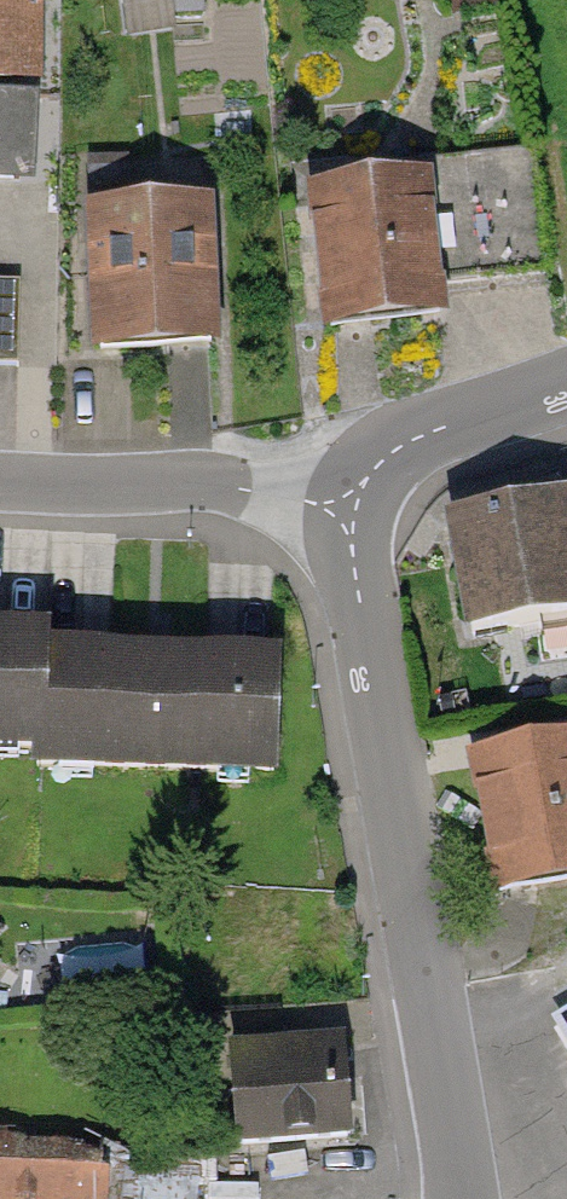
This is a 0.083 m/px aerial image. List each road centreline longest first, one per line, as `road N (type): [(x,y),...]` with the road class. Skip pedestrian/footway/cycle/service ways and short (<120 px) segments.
road 1 (residential): [(362,512),(361,590),(463,1198)]
road 2 (residential): [(0,482),(215,485),(362,512)]
road 3 (residential): [(362,512),(390,461),(422,436),(566,383)]

